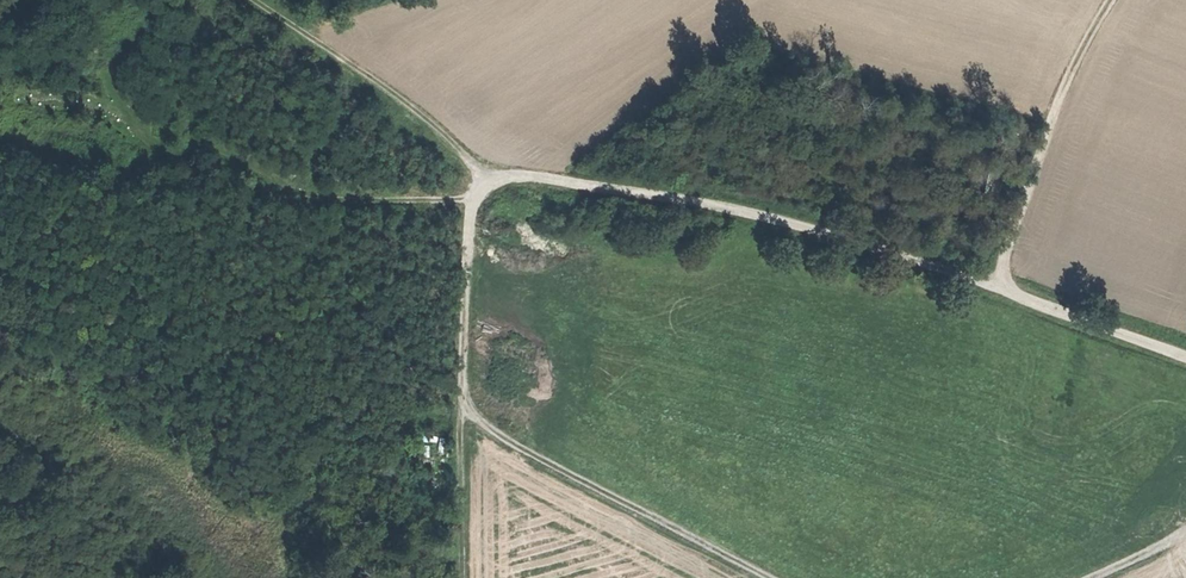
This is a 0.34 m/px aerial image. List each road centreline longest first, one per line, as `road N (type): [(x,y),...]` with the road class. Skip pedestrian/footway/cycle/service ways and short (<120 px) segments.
road 1 (track): [(1185,355),(854,240),(709,204),(487,176)]
road 2 (track): [(474,199),(363,204),(318,197),(220,152),(164,145),(116,90)]
road 3 (track): [(464,411),(774,577)]
road 4 (track): [(994,283),(1085,41),(1109,0)]
road 5 (track): [(487,176),(401,98),(253,0)]
road 6 (track): [(487,176),(471,217),(464,411)]
road 7 (track): [(464,411),(462,577)]

